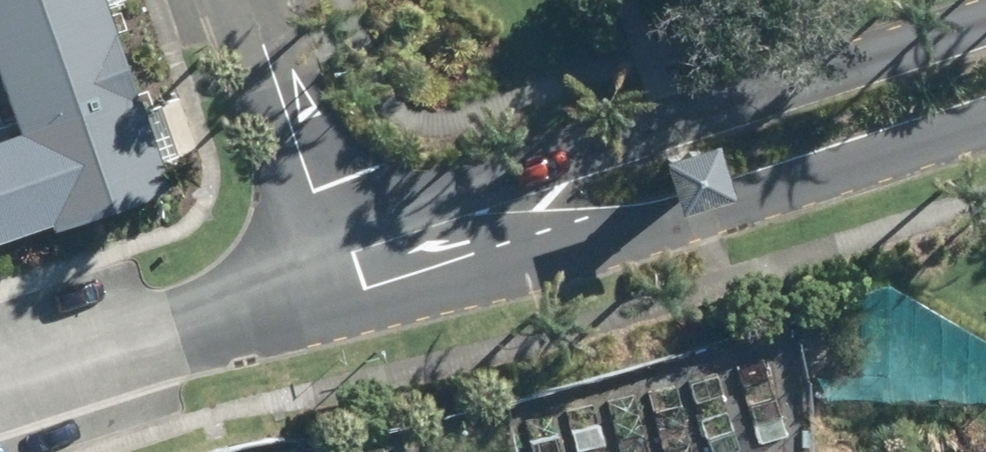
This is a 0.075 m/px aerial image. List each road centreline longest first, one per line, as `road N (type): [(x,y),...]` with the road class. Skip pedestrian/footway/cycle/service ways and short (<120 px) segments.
road 1 (residential): [(455,242),(623,130),(985,16)]
road 2 (residential): [(985,129),(667,230),(455,242)]
road 3 (residential): [(0,387),(336,279)]
road 4 (residential): [(336,279),(238,0)]
road 5 (residential): [(336,279),(455,242)]

